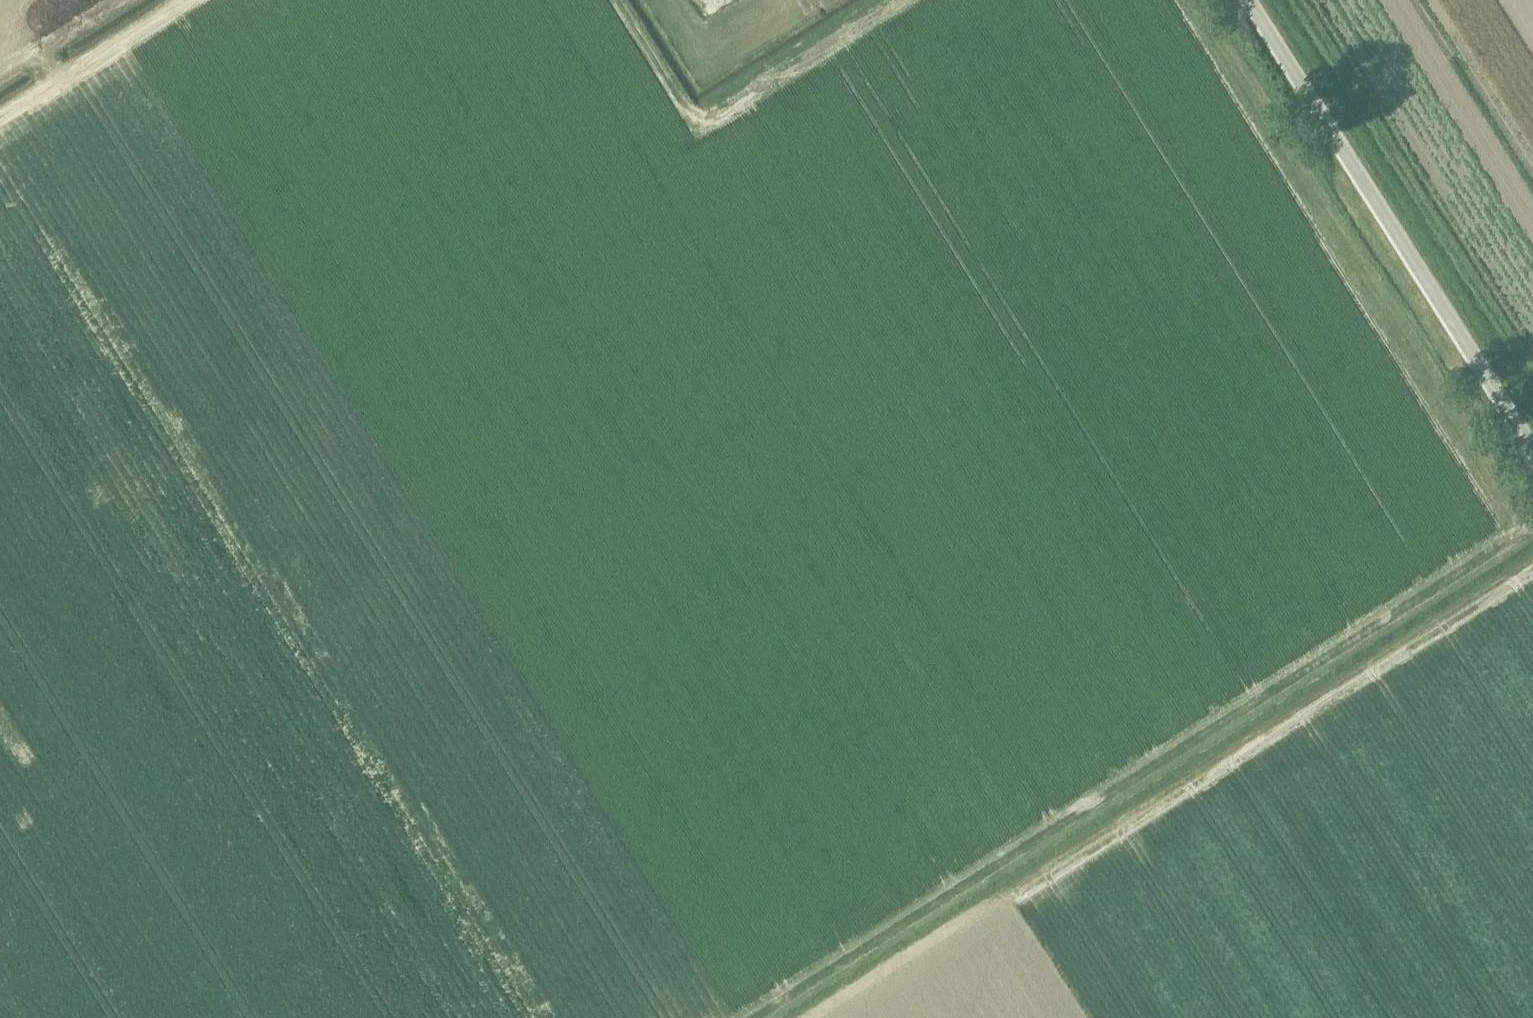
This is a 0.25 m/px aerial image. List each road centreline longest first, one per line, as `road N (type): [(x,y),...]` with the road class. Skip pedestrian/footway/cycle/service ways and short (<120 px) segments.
road 1 (unclassified): [(1532,451),(1248,0)]

